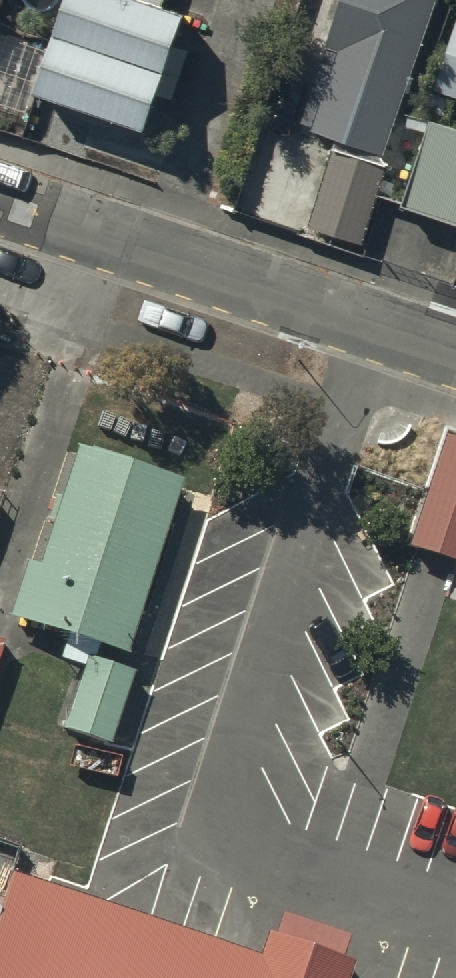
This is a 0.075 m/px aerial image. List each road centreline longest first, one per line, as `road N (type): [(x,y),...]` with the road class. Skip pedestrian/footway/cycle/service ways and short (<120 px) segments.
road 1 (residential): [(0,208),(455,354)]

